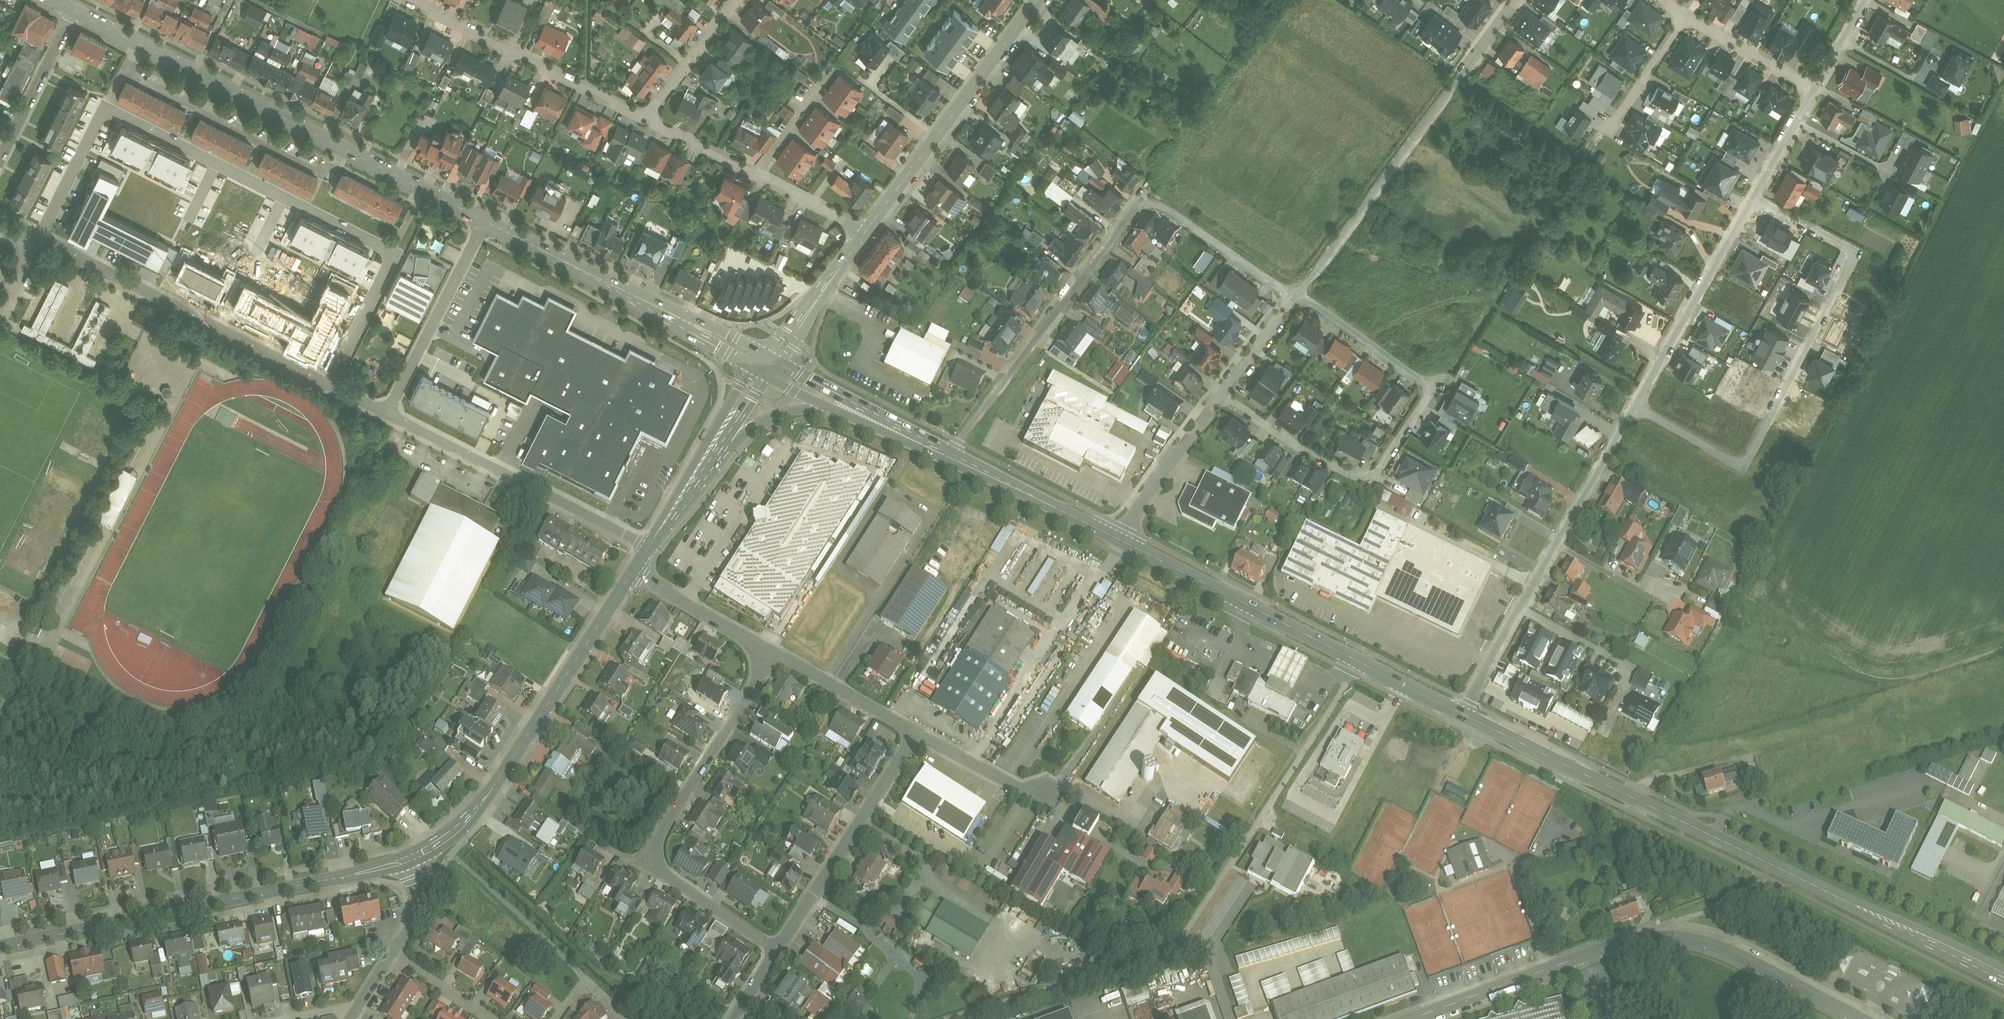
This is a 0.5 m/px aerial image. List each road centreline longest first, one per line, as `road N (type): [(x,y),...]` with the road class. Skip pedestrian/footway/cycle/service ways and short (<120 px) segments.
road 1 (residential): [(951,452),(1146,189),(1293,297)]
road 2 (residential): [(1754,198),(1855,253),(1743,466),(1635,406)]
road 3 (tertiary): [(75,10),(486,221)]
road 4 (residential): [(1293,297),(1311,302),(1427,387),(1379,468),(1350,475),(1220,396)]
road 5 (secondary): [(1462,714),(1842,899)]
road 6 (secondary): [(0,946),(413,857)]
road 7 (residential): [(775,653),(655,853),(666,876),(776,948)]
road 8 (secondary): [(413,857),(448,839),(486,800),(633,571)]
road 9 (residential): [(330,384),(40,237)]
road 10 (residential): [(394,251),(105,107)]
road 11 (residential): [(647,549),(388,412)]
road 12 (tertiary): [(1038,0),(865,233)]
road 13 (residential): [(1590,953),(1654,937),(1681,939),(1853,1018)]
road 14 (residential): [(1293,297),(1457,82)]
road 15 (tertiary): [(765,354),(521,239)]
road 16 (secondary): [(1120,541),(1360,662)]
road 17 (tertiary): [(521,239),(754,367)]
road 18 (residential): [(409,0),(646,118)]
road 19 (residential): [(776,948),(918,736)]
road 20 (residential): [(646,118),(865,233)]
road 21 (residential): [(1635,406),(1754,198)]
road 22 (residential): [(486,221),(388,412)]
road 23 (secondary): [(754,367),(647,549)]
road 24 (residential): [(1256,825),(1360,662)]
road 25 (secondary): [(951,452),(781,364)]
road 26 (residential): [(1608,729),(1626,693),(1628,669),(1519,608)]
road 27 (residential): [(1414,1018),(1590,953)]
road 28 (secondary): [(1842,899),(2003,985)]
road 29 (residential): [(1120,541),(1220,396)]
road 30 (secondary): [(2003,970),(1842,899)]
road 31 (residential): [(918,736),(775,653)]
road 32 (residential): [(75,10),(0,157)]
road 33 (residential): [(775,653),(633,571)]
road 34 (residential): [(1555,544),(1635,406)]
road 35 (tertiary): [(865,233),(765,354)]
road 36 (tertiary): [(781,364),(865,233)]
road 37 (residential): [(1686,16),(1816,89)]
road 38 (residential): [(394,251),(330,384)]
road 39 (residential): [(646,118),(734,0)]
road 40 (residential): [(40,237),(105,107)]
road 41 (residential): [(1048,791),(1020,790),(918,736)]
road 42 (residential): [(1609,130),(1686,16)]
road 43 (secondary): [(946,462),(1066,514)]
road 44 (secondary): [(1066,514),(951,452)]
road 45 (secondary): [(831,410),(946,462)]
road 46 (residential): [(1669,589),(1638,588),(1555,544)]
road 47 (residential): [(1220,396),(1293,297)]
road 48 (secondary): [(719,451),(785,412),(831,410)]
road 49 (secondary): [(647,549),(719,451)]
road 50 (residential): [(1462,714),(1519,608)]

